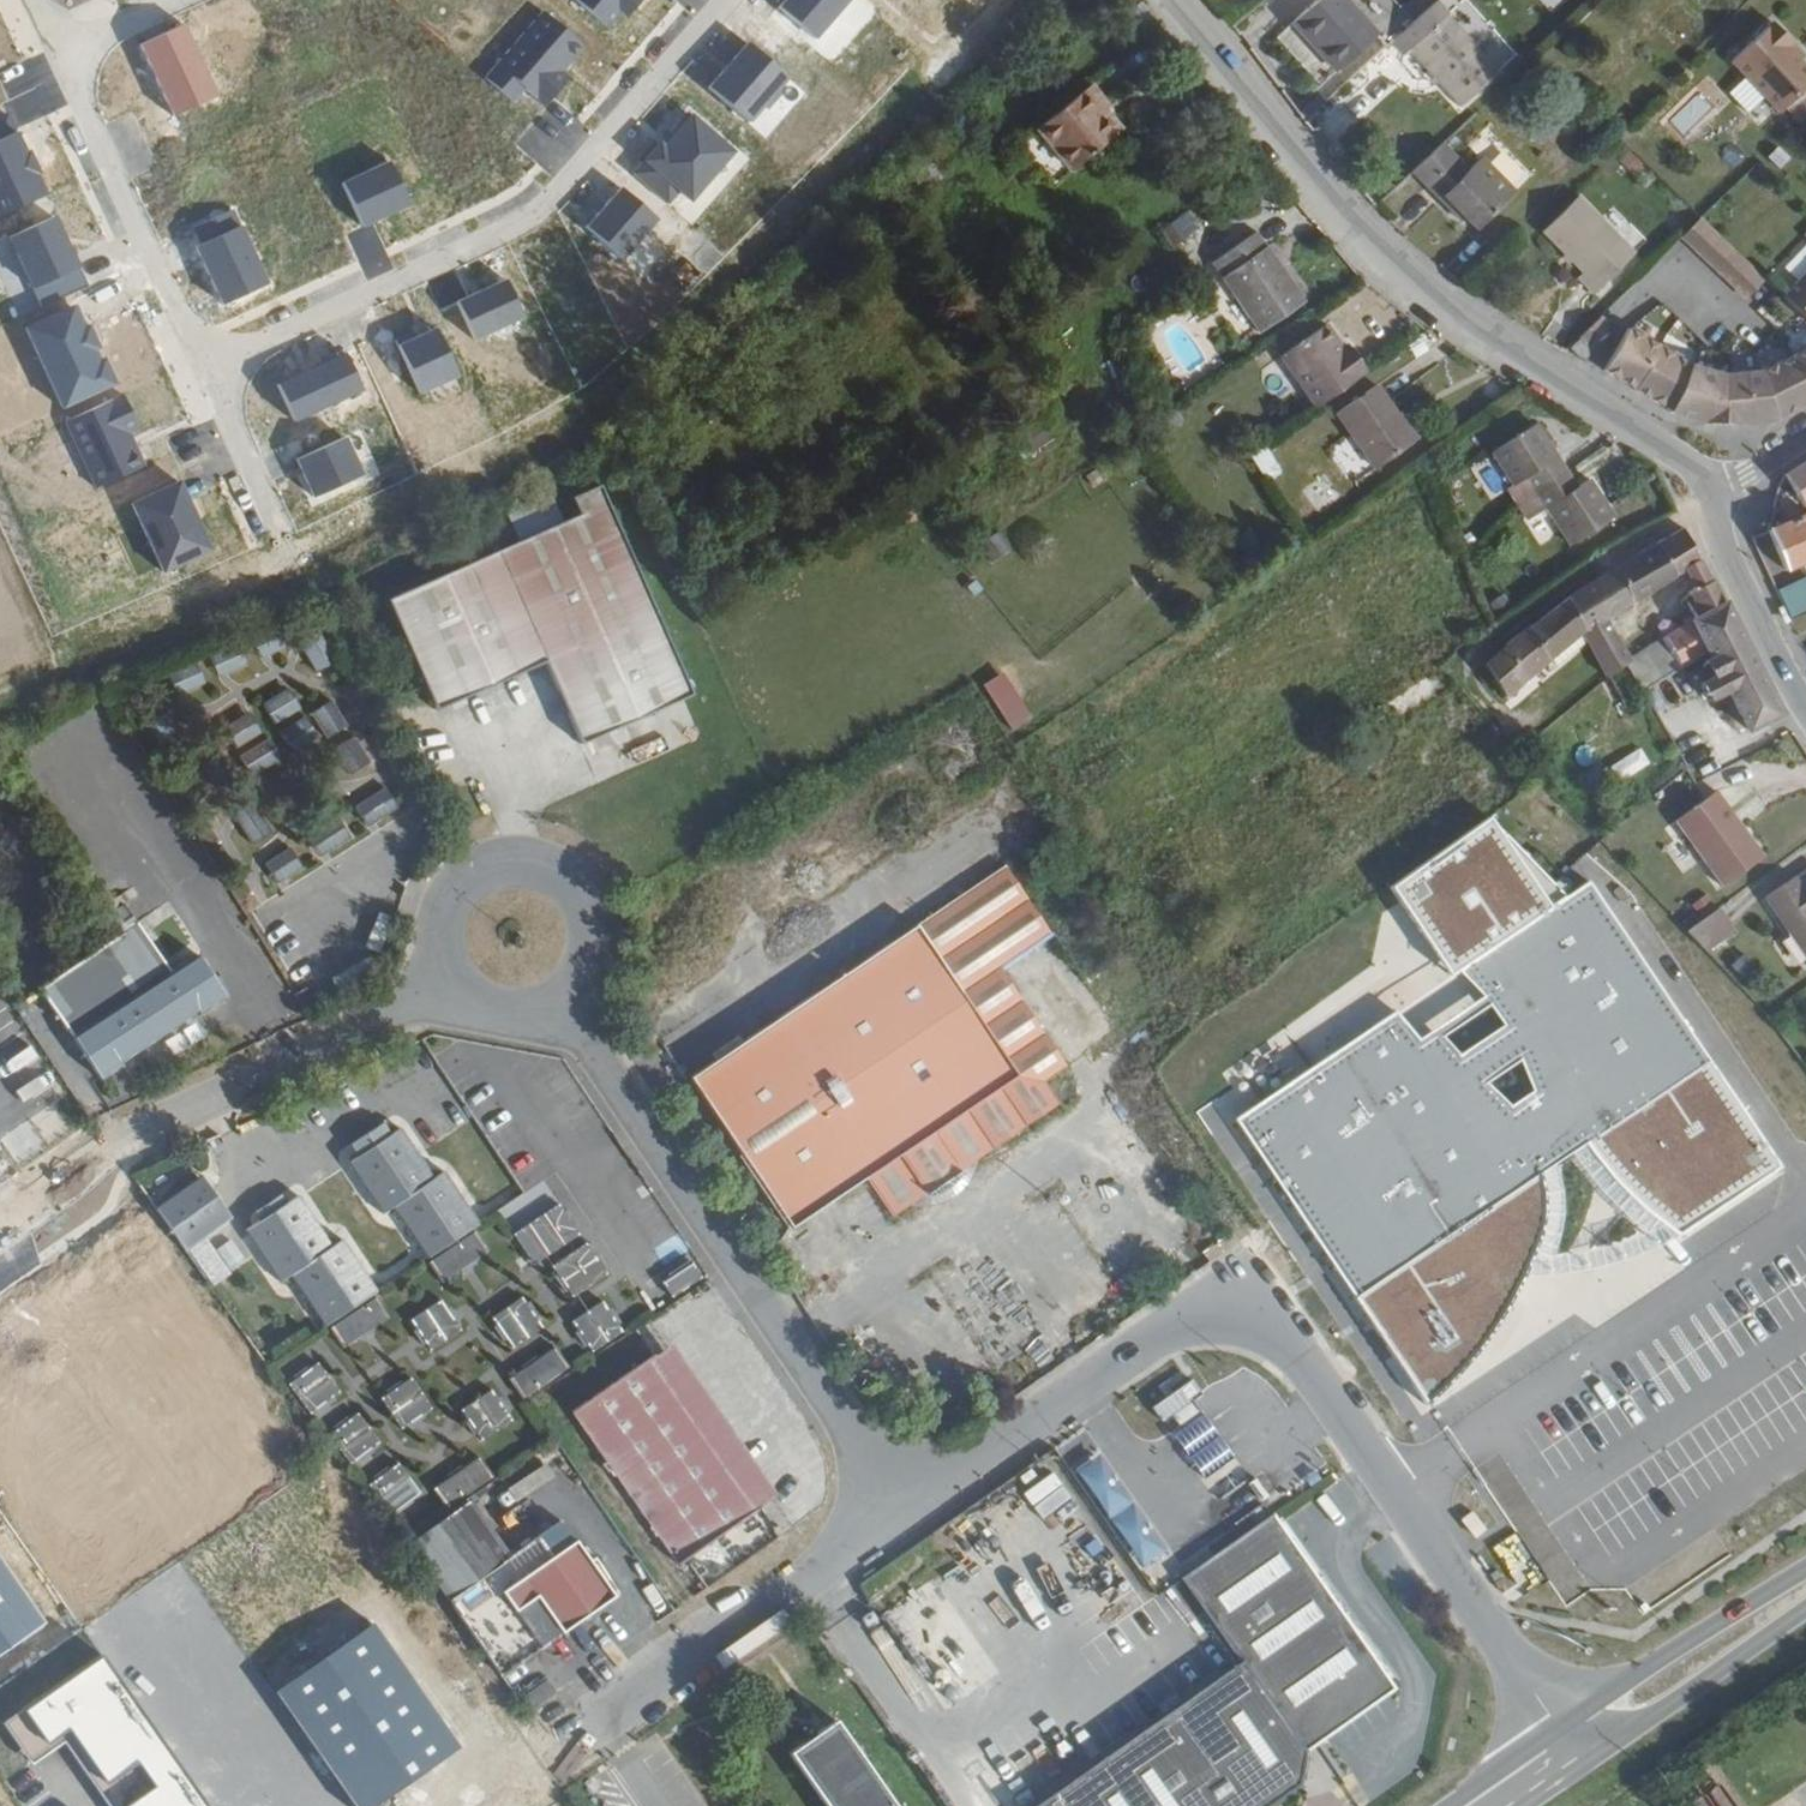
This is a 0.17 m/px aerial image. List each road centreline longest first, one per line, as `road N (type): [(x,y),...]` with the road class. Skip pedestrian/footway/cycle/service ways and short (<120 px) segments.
road 1 (residential): [(902,1515),(1245,1279),(1562,1753)]
road 2 (residential): [(1720,491),(1388,271),(1171,0)]
road 3 (residential): [(205,370),(529,221),(725,0)]
road 4 (residential): [(543,999),(902,1515)]
road 5 (residential): [(595,1725),(902,1515)]
road 6 (residential): [(62,56),(205,370)]
road 7 (residential): [(141,1134),(447,989)]
road 8 (residential): [(543,999),(565,974),(570,928),(546,888),(503,872),(480,875),(442,902),(430,947),(447,989)]
road 9 (secondary): [(1562,1753),(1805,1590)]
road 10 (residential): [(1720,491),(1732,568),(1805,703)]
road 11 (residential): [(205,370),(282,541)]
road 12 (residential): [(141,1134),(0,1239)]
road 13 (unclassified): [(595,1725),(477,1805)]
road 14 (residential): [(62,56),(175,0)]

